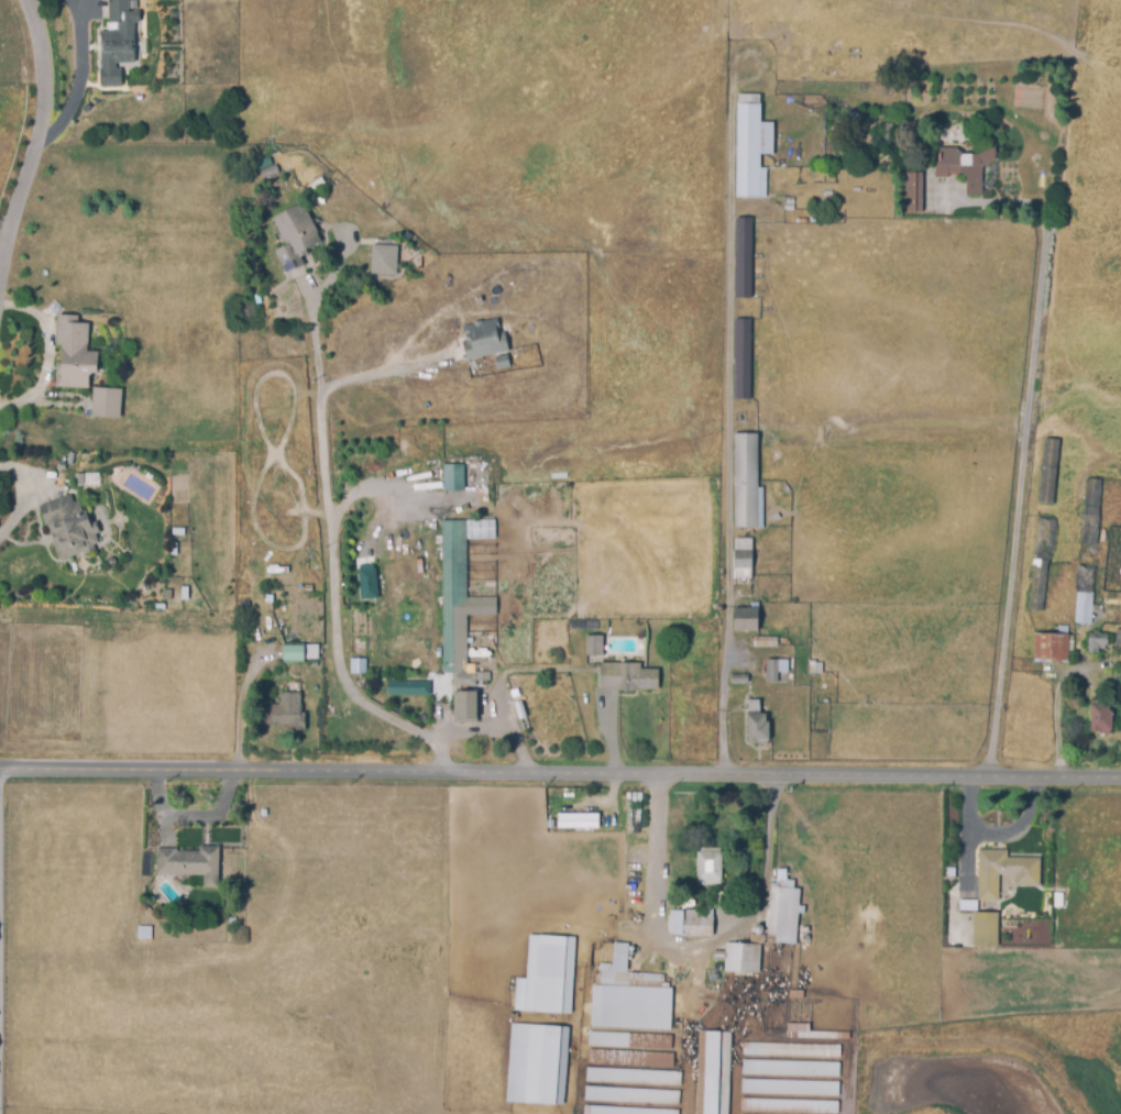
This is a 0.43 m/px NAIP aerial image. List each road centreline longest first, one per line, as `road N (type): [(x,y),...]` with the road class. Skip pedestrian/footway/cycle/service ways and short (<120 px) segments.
road 1 (residential): [(0,763),(1120,780)]
road 2 (residential): [(0,260),(42,112),(41,52),(25,0)]

